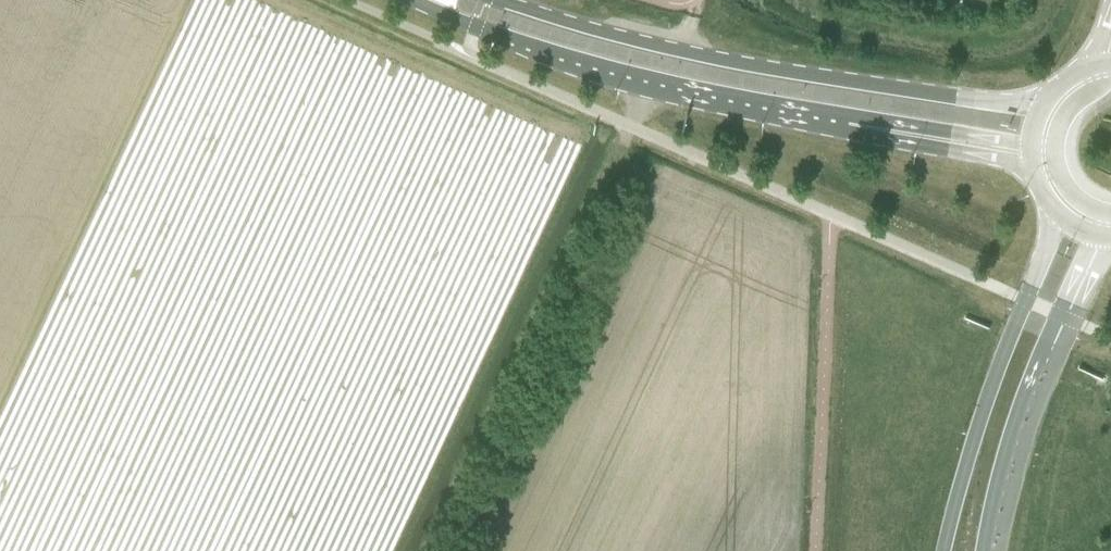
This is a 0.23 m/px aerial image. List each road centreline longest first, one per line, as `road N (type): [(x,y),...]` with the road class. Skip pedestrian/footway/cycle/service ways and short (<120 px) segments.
road 1 (secondary): [(1044,107),(683,54),(495,0)]
road 2 (track): [(651,85),(434,550)]
road 3 (secondary): [(418,0),(589,69),(729,105),(894,131)]
road 4 (unclassified): [(1060,213),(968,457),(945,550)]
road 5 (unclassified): [(988,550),(1027,408),(1065,319)]
road 6 (secondary): [(894,131),(1036,171)]
road 7 (secondary): [(894,131),(1034,146)]

